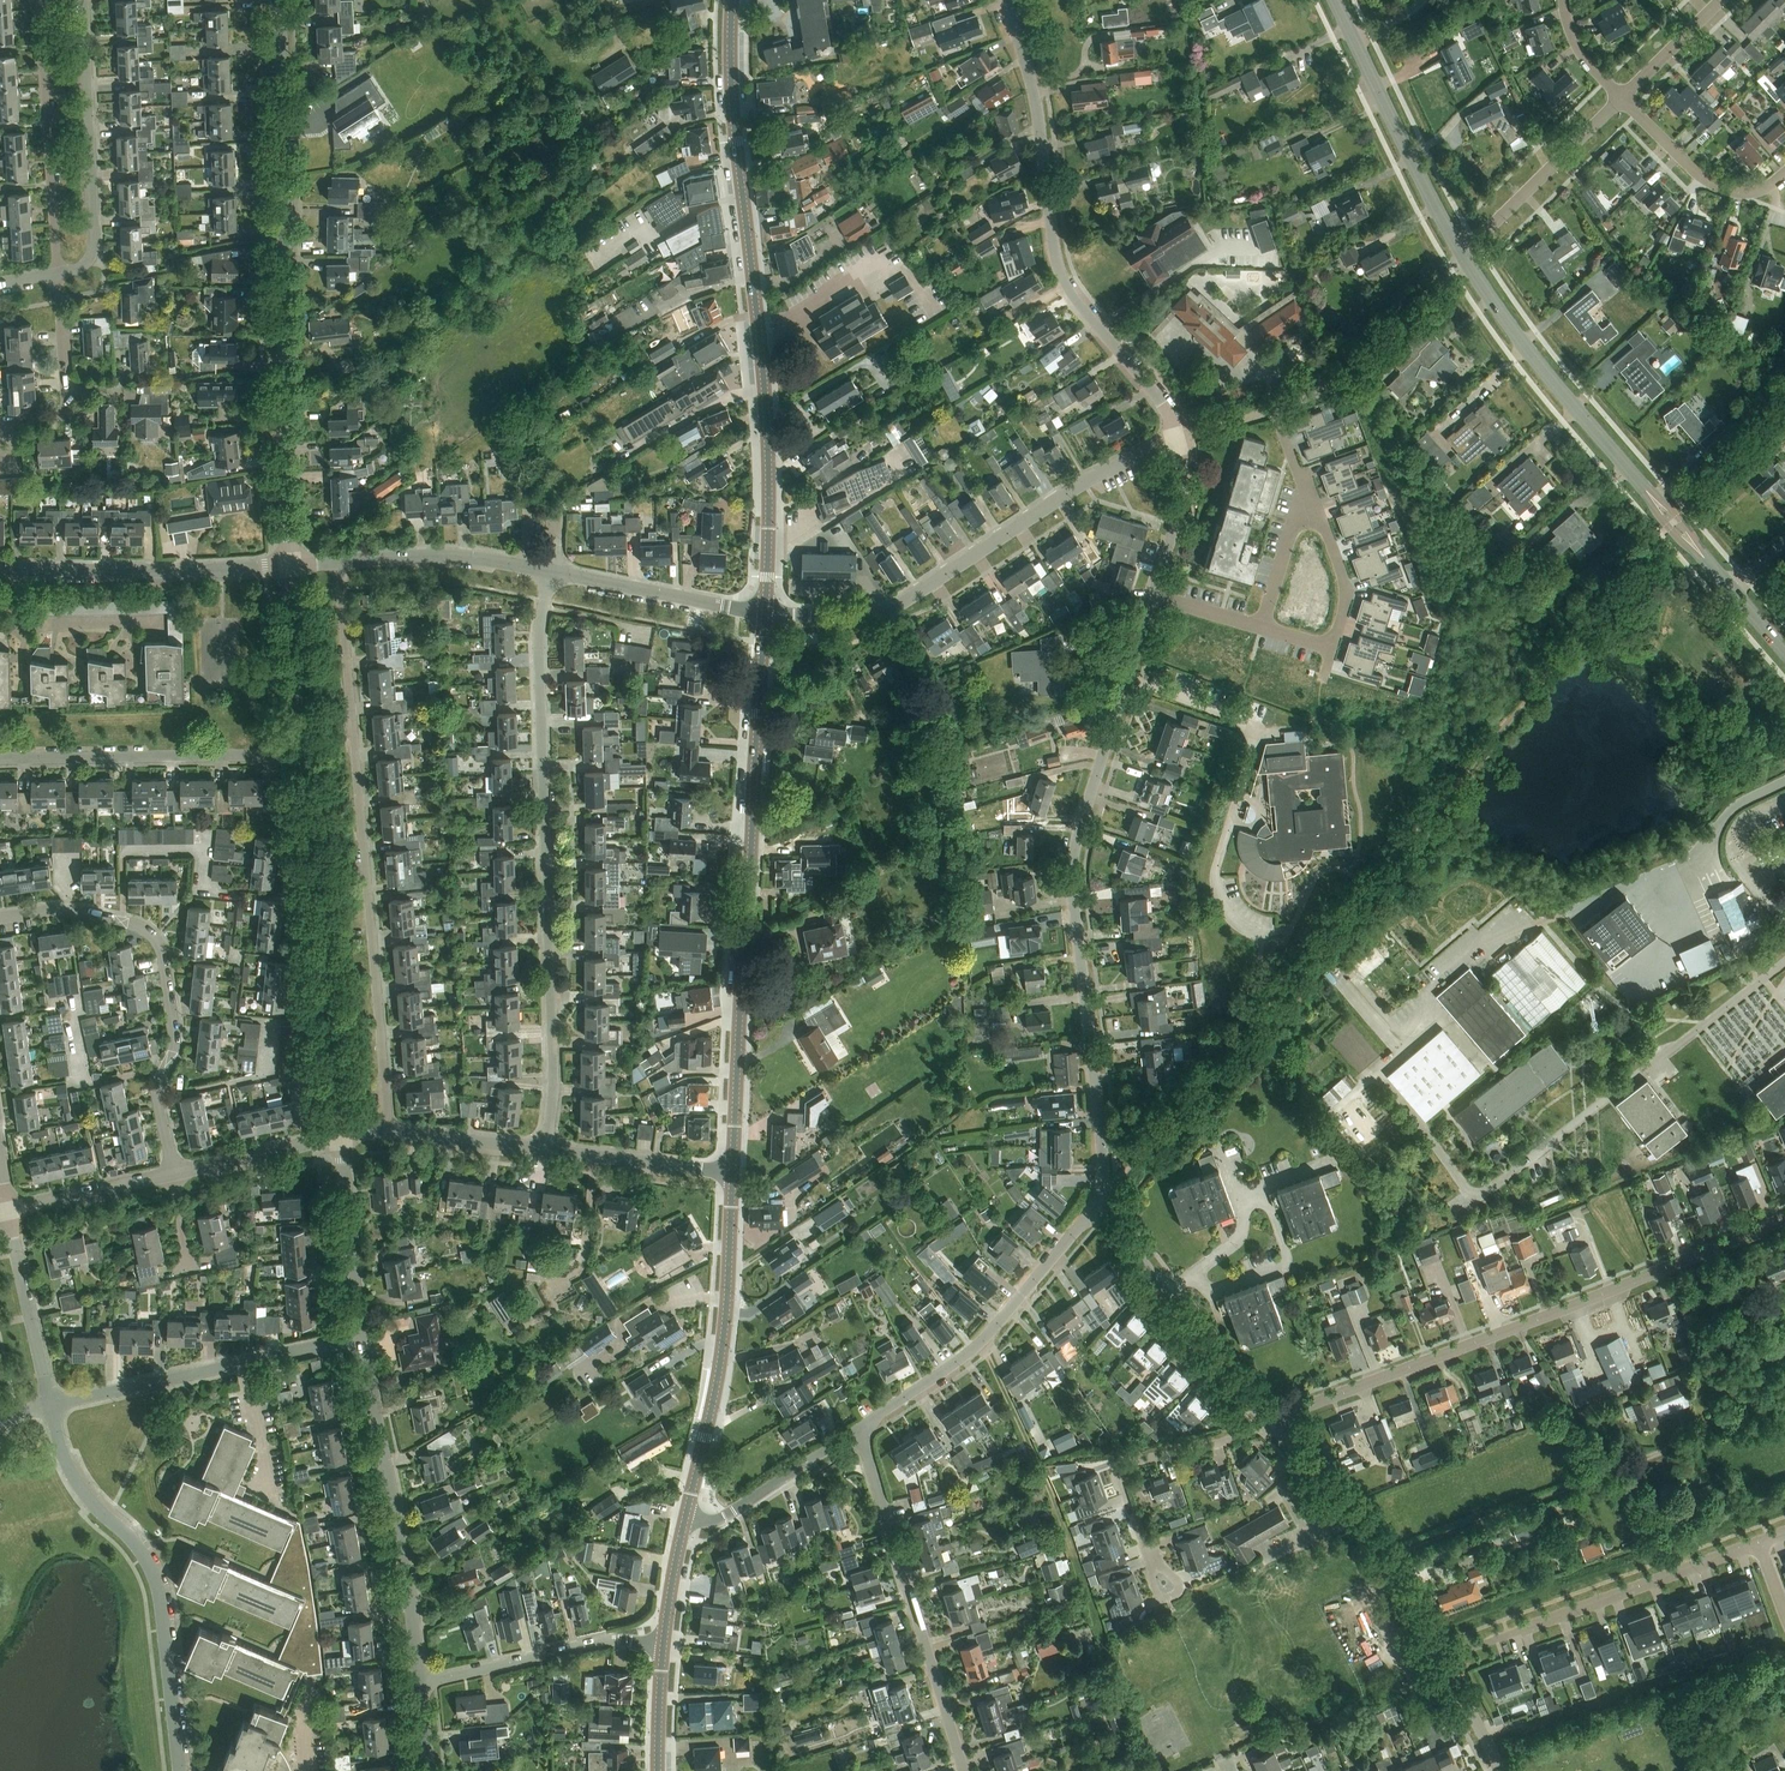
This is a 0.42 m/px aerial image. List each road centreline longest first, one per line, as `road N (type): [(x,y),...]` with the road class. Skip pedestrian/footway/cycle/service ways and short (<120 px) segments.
road 1 (residential): [(1101,1198),(1073,868),(1154,595)]
road 2 (tertiary): [(765,612),(767,436),(734,125),(731,0)]
road 3 (residential): [(545,1148),(553,1093),(539,631),(550,570)]
road 4 (residential): [(388,1132),(338,563)]
road 5 (unclassified): [(289,565),(277,0)]
road 6 (tertiary): [(730,1172),(765,612)]
road 7 (residential): [(1272,1424),(1784,1215)]
road 8 (secondary): [(1784,653),(1531,355),(1464,258)]
road 9 (residential): [(1179,440),(1156,394),(1063,281),(1030,74),(1007,0)]
road 10 (unclassified): [(765,612),(876,617),(1086,481),(1179,440)]
road 11 (residential): [(175,1174),(159,1094),(177,1043),(164,949),(149,932),(119,921),(64,912),(0,918)]
road 12 (residential): [(180,1770),(163,1599),(137,1544),(74,1477),(50,1407)]
road 13 (unclassified): [(341,1139),(305,754)]
road 14 (residential): [(965,1770),(859,1429)]
road 15 (tertiary): [(687,1521),(719,1358),(730,1172)]
road 16 (unclassified): [(420,1685),(360,1338)]
road 17 (residential): [(859,1429),(982,1343),(1101,1198)]
road 18 (residential): [(50,1407),(360,1338)]
road 19 (residential): [(305,754),(0,759)]
road 20 (track): [(982,1343),(1096,1623)]
road 21 (residential): [(59,275),(90,265),(94,250),(85,0)]
road 22 (unclassified): [(0,570),(289,565)]
road 23 (secondary): [(1464,258),(1335,0)]
road 24 (residential): [(1272,1424),(1238,1389),(1101,1198)]
road 25 (residential): [(1158,1582),(1119,1471),(1125,1462),(1272,1424)]
road 26 (residential): [(59,275),(39,0)]
road 27 (track): [(1387,1556),(1633,1464)]
road 28 (residential): [(420,1685),(600,1642),(668,1644)]
road 29 (unclassified): [(1270,410),(1340,381),(1464,258)]
road 30 (residential): [(1533,1626),(1761,1542)]
road 31 (residential): [(1464,258),(1623,98)]
road 32 (unclassified): [(765,612),(556,571)]
road 33 (residential): [(0,426),(68,415),(59,275)]
road 34 (residential): [(1784,172),(1756,190),(1714,183),(1623,98)]
road 35 (unclassified): [(360,1338),(341,1139)]
road 36 (residential): [(50,1407),(9,1212)]
road 37 (residential): [(1398,1577),(1377,1541),(1272,1424)]
road 38 (residential): [(687,1521),(726,1514),(859,1429)]
road 39 (unclassified): [(305,754),(289,565)]
road 40 (residential): [(730,1172),(545,1148)]
road 41 (residential): [(1398,1577),(1372,1592),(1370,1603),(1415,1689),(1437,1698),(1457,1688)]
road 42 (track): [(1543,922),(1710,852)]
road 43 (unclassified): [(518,566),(446,556),(338,563)]
road 44 (unclassified): [(9,1212),(175,1174)]
road 45 (unclassified): [(175,1174),(341,1139)]
road 46 (residential): [(1154,595),(1180,508),(1179,440)]
road 47 (residential): [(545,1148),(388,1132)]
road 48 (residential): [(1331,648),(1347,596),(1314,504)]
road 49 (residential): [(1623,98),(1722,0)]
road 50 (residential): [(1314,504),(1292,520),(1261,627)]
road 51 (tertiary): [(662,1770),(668,1644)]
road 52 (residential): [(1457,1688),(1398,1577)]
road 53 (residential): [(1705,871),(1724,820),(1784,782)]
road 54 (tertiary): [(668,1644),(687,1521)]

